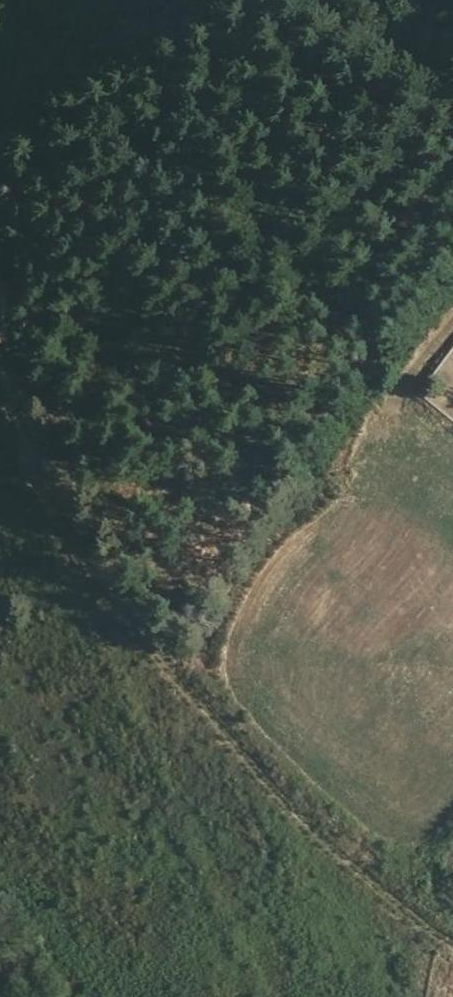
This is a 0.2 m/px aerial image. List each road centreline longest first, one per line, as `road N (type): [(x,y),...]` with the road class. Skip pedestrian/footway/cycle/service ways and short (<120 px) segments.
road 1 (track): [(279,0),(26,119)]

